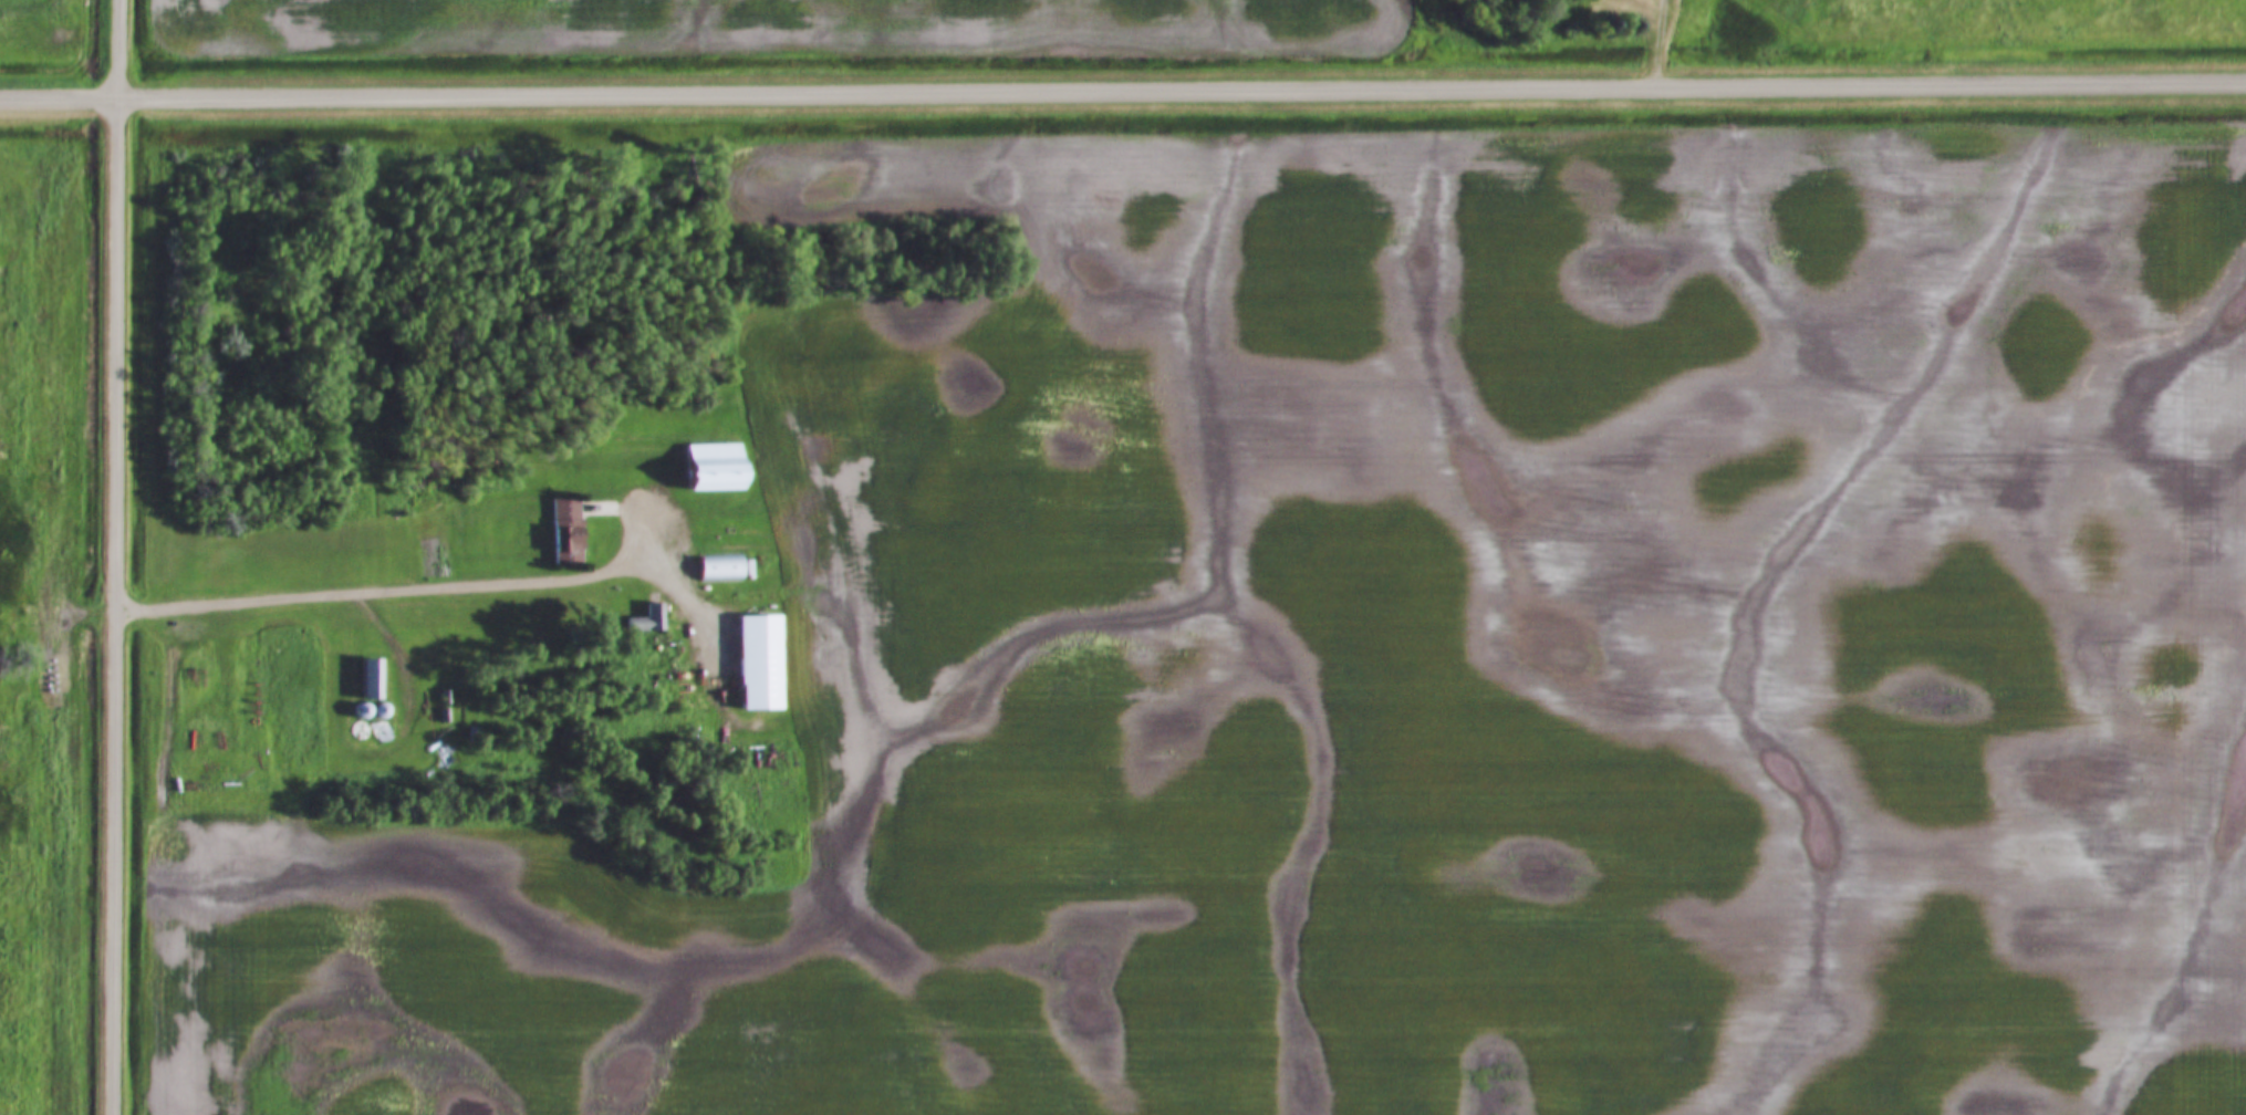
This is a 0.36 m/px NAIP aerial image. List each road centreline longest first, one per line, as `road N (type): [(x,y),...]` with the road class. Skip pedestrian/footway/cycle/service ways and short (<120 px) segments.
road 1 (residential): [(0,98),(2245,84)]
road 2 (residential): [(117,1114),(124,97)]

